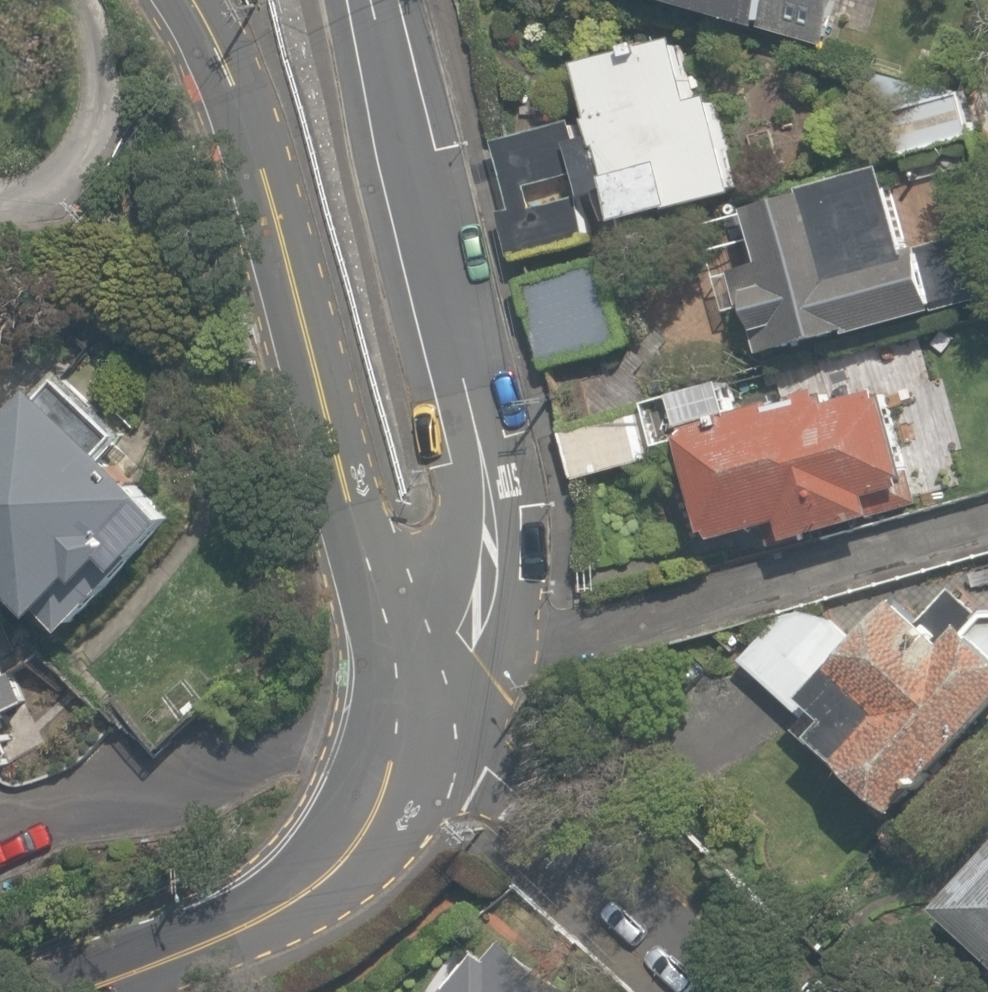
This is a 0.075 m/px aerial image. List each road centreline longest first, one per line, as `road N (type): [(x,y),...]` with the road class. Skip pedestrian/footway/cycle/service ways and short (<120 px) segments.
road 1 (residential): [(195,0),(248,116),(385,611),(405,712)]
road 2 (residential): [(381,0),(474,453),(466,563),(405,712)]
road 3 (residential): [(405,712),(387,783),(360,841),(285,908),(80,991)]
road 4 (residential): [(405,712),(463,747),(767,991)]
road 5 (residential): [(82,0),(100,53),(97,138),(66,185),(28,204),(0,200)]

